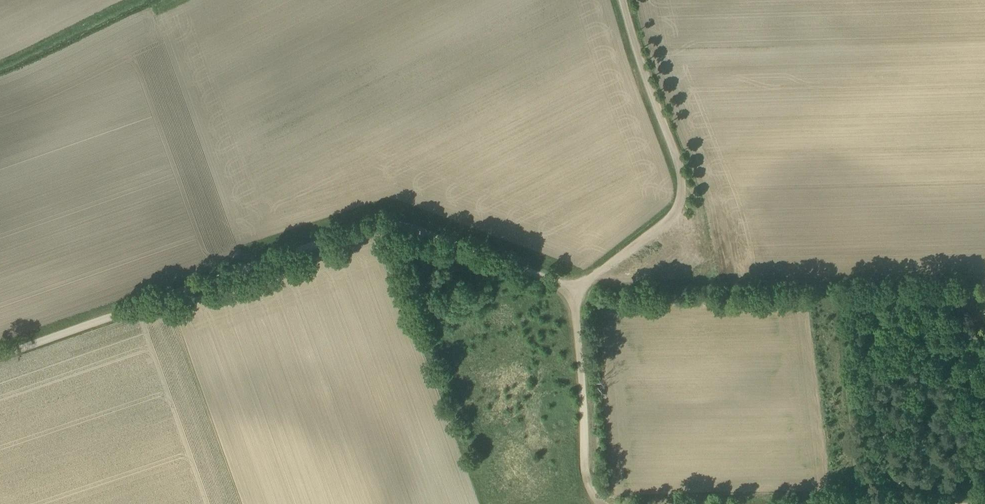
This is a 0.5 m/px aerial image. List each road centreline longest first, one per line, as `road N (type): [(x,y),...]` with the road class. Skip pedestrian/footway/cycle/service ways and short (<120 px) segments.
road 1 (track): [(0,355),(374,224),(397,225),(580,288),(585,469),(601,503)]
road 2 (unclassified): [(580,288),(667,223),(682,195),(623,0)]
road 3 (track): [(0,64),(134,0)]

